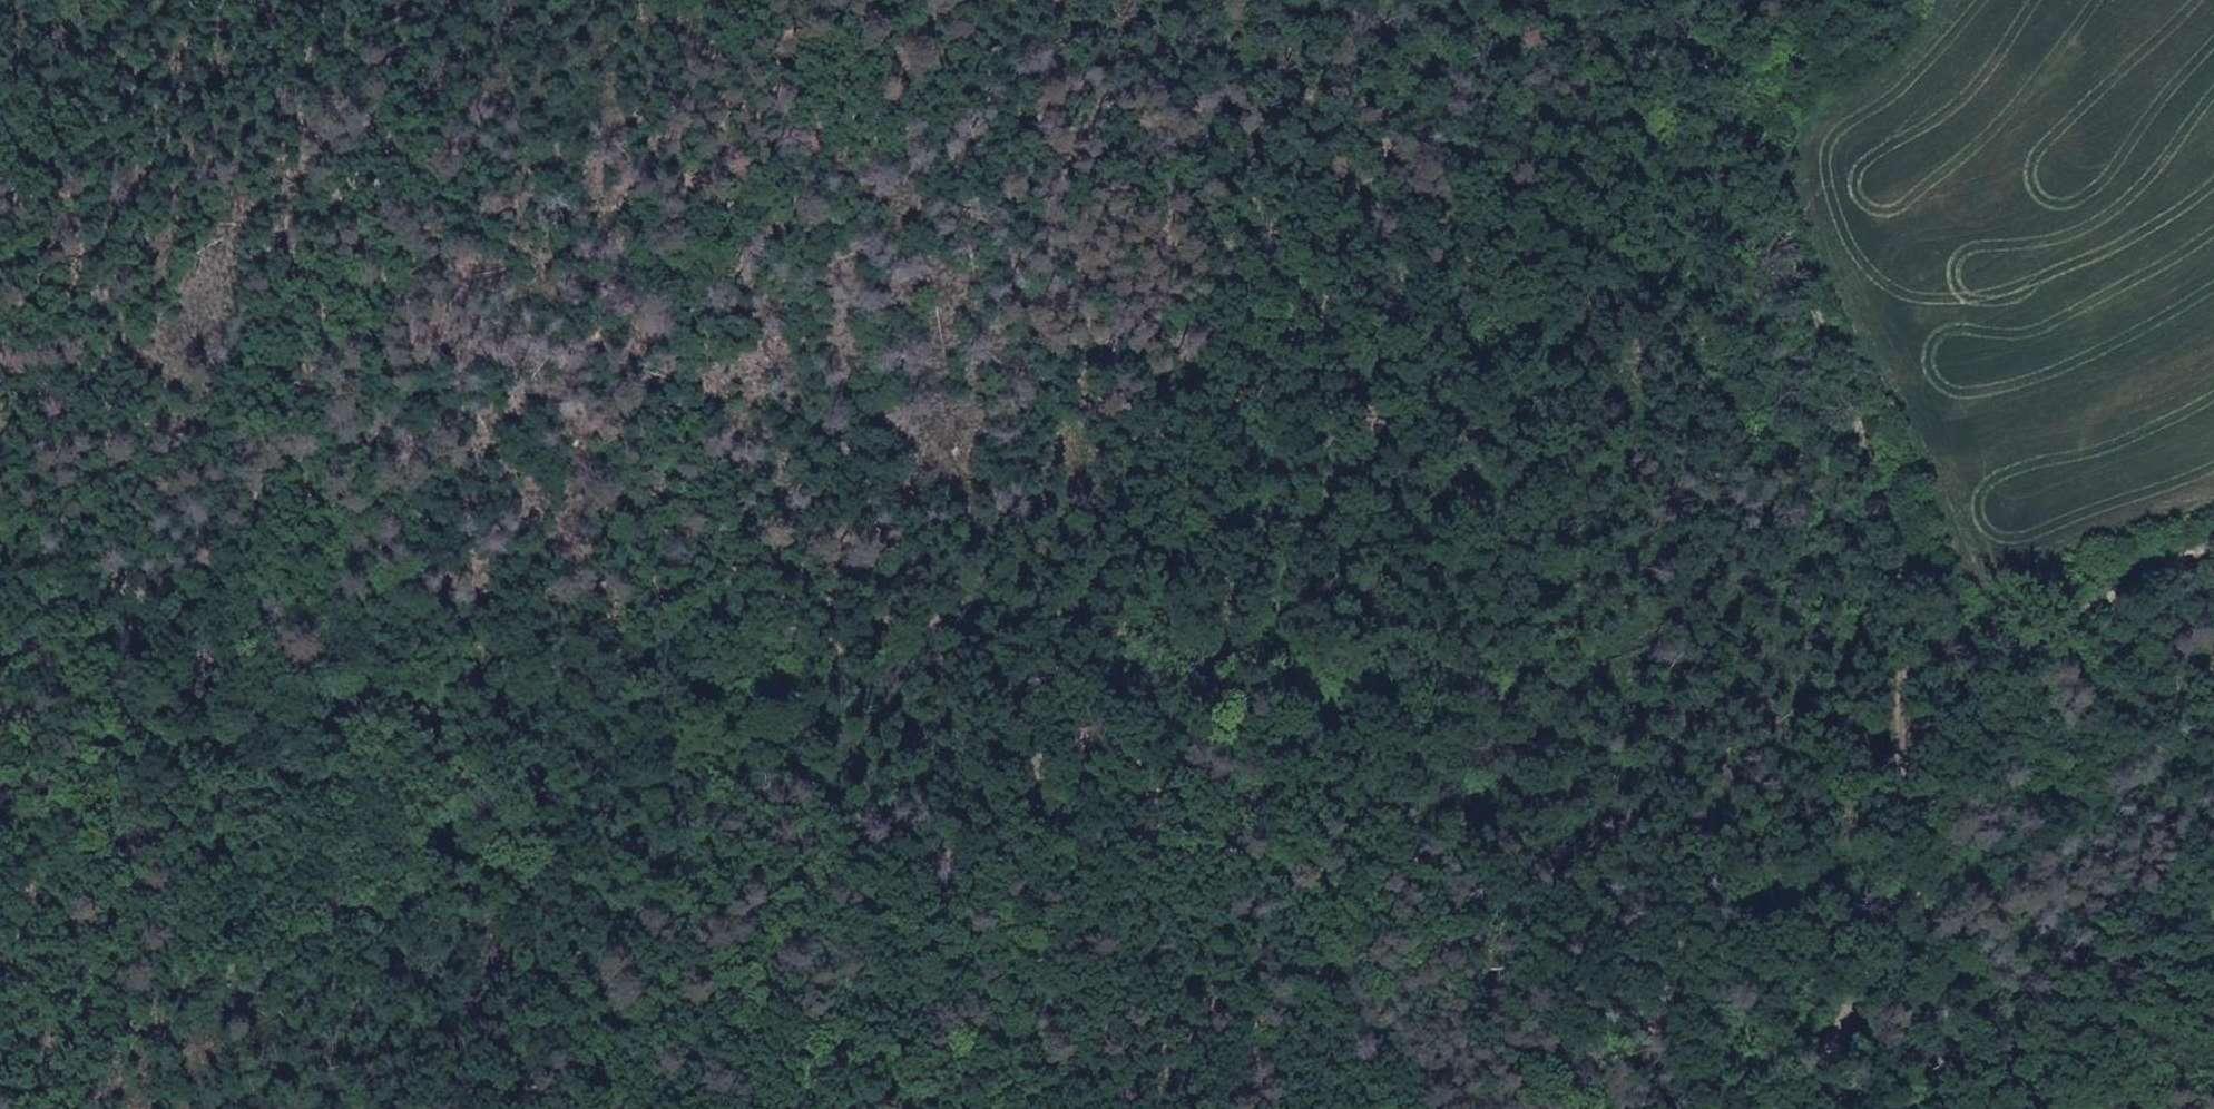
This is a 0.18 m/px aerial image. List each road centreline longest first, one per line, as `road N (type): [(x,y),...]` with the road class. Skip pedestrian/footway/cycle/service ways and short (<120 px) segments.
road 1 (track): [(1791,1108),(1832,1057),(1898,857),(1881,519)]
road 2 (track): [(1995,682),(2213,554)]

